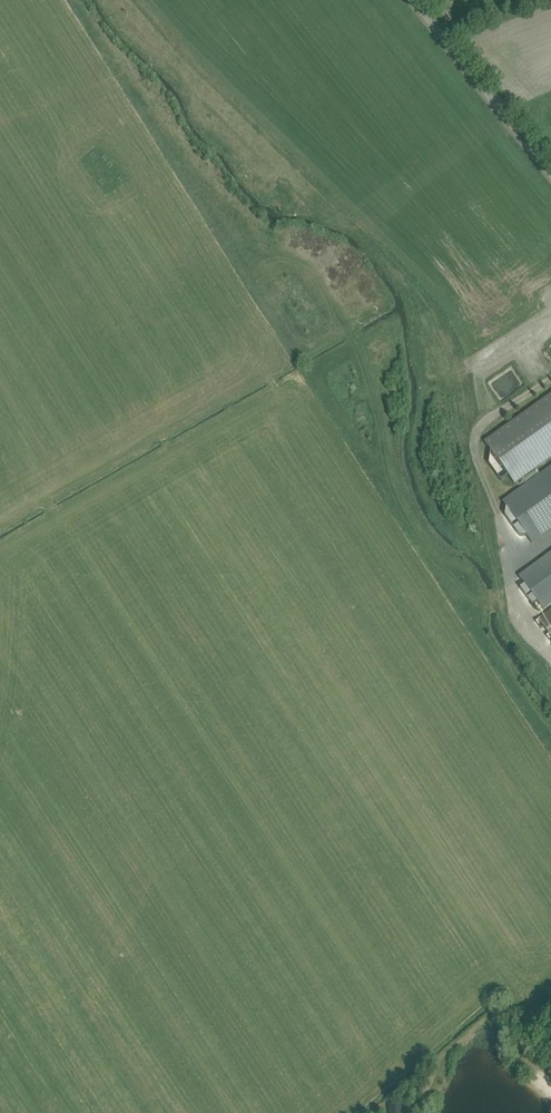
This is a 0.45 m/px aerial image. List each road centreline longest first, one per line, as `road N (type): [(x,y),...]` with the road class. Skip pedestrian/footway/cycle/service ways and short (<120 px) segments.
road 1 (unclassified): [(550,175),(412,0)]

